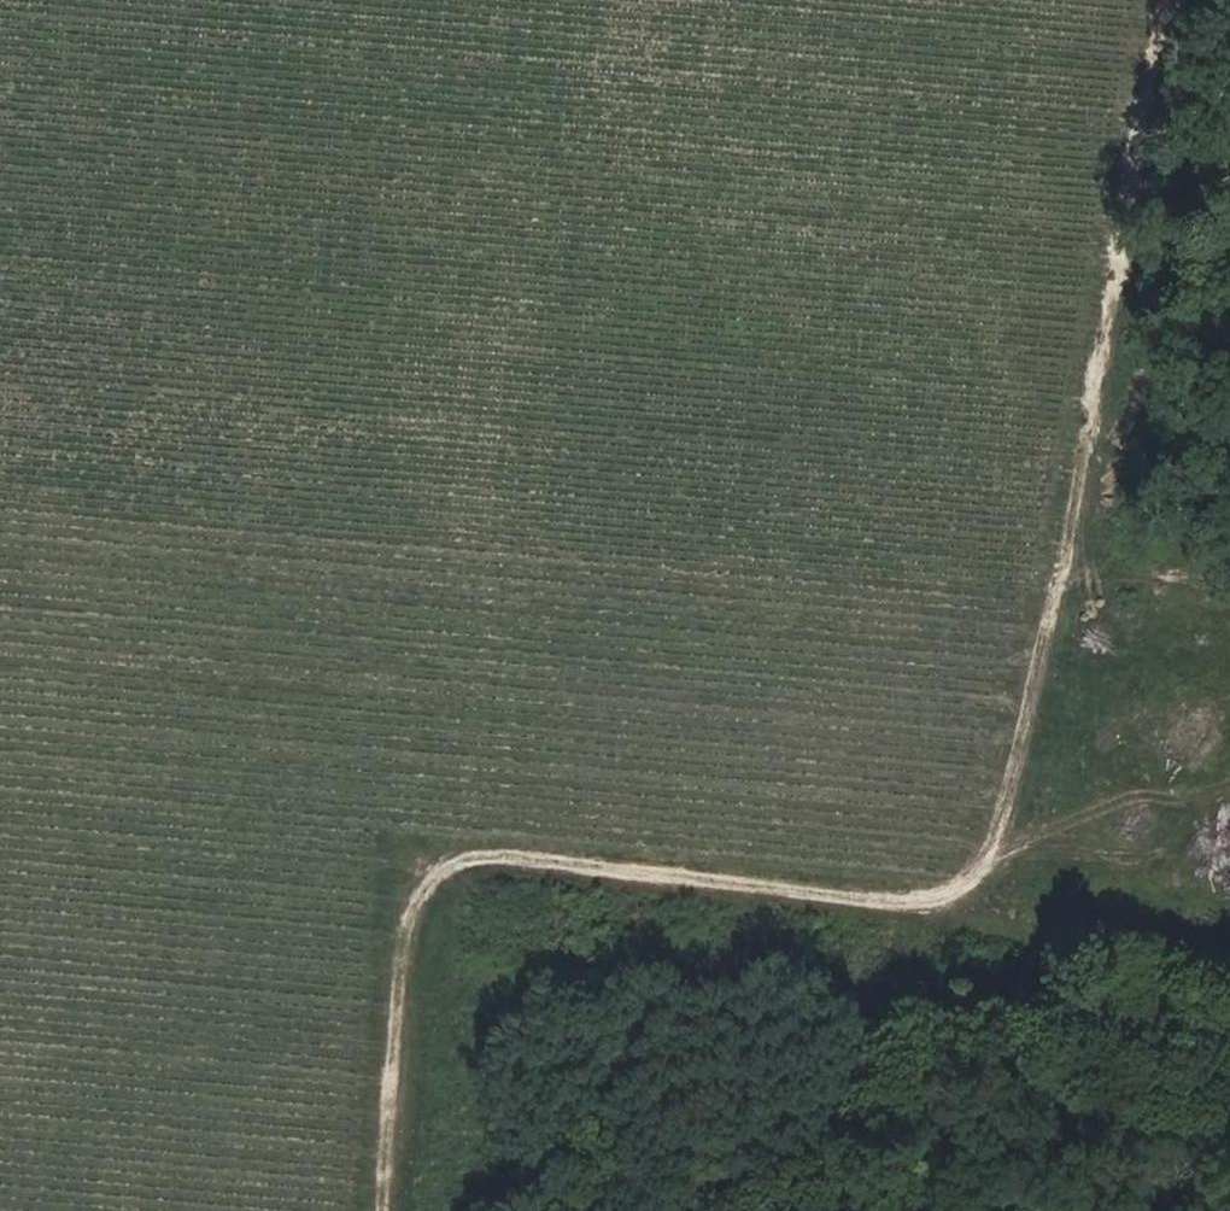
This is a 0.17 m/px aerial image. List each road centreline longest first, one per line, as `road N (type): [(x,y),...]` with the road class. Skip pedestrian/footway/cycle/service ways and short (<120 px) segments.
road 1 (track): [(380,1210),(404,962),(434,868),(627,863),(944,929),(995,857),(1163,0)]

